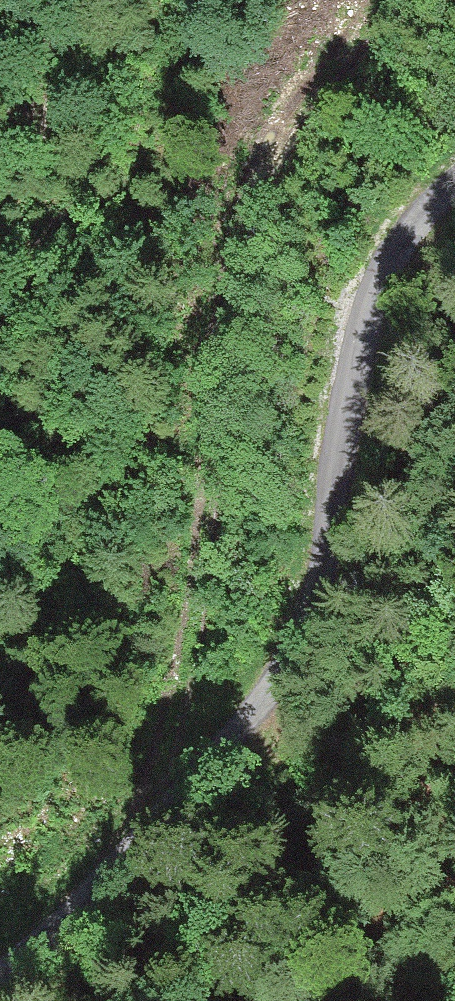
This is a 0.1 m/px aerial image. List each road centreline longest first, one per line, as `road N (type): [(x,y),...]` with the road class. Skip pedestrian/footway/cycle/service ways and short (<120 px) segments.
road 1 (track): [(0,960),(115,866),(253,683),(300,573),(350,332),(410,207),(454,167)]
road 2 (track): [(390,0),(263,176),(241,235),(167,796)]

